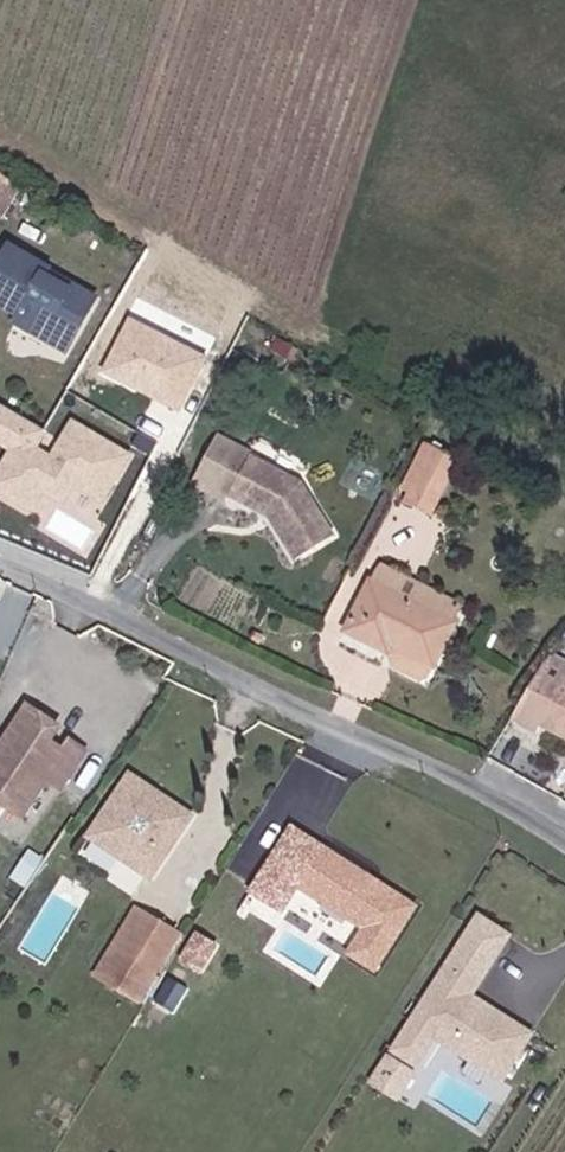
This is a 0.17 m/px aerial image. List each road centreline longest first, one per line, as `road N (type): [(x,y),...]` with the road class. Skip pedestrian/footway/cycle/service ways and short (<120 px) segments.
road 1 (unclassified): [(0,566),(469,784),(564,839)]

